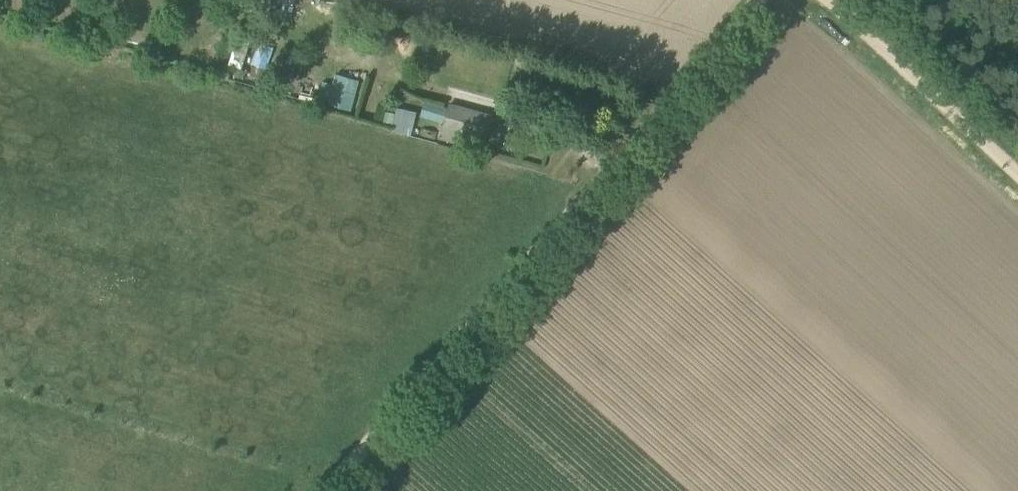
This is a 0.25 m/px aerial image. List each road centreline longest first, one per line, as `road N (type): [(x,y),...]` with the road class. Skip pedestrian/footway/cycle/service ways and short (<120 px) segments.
road 1 (track): [(756,0),(321,490)]
road 2 (track): [(1017,181),(817,0)]

